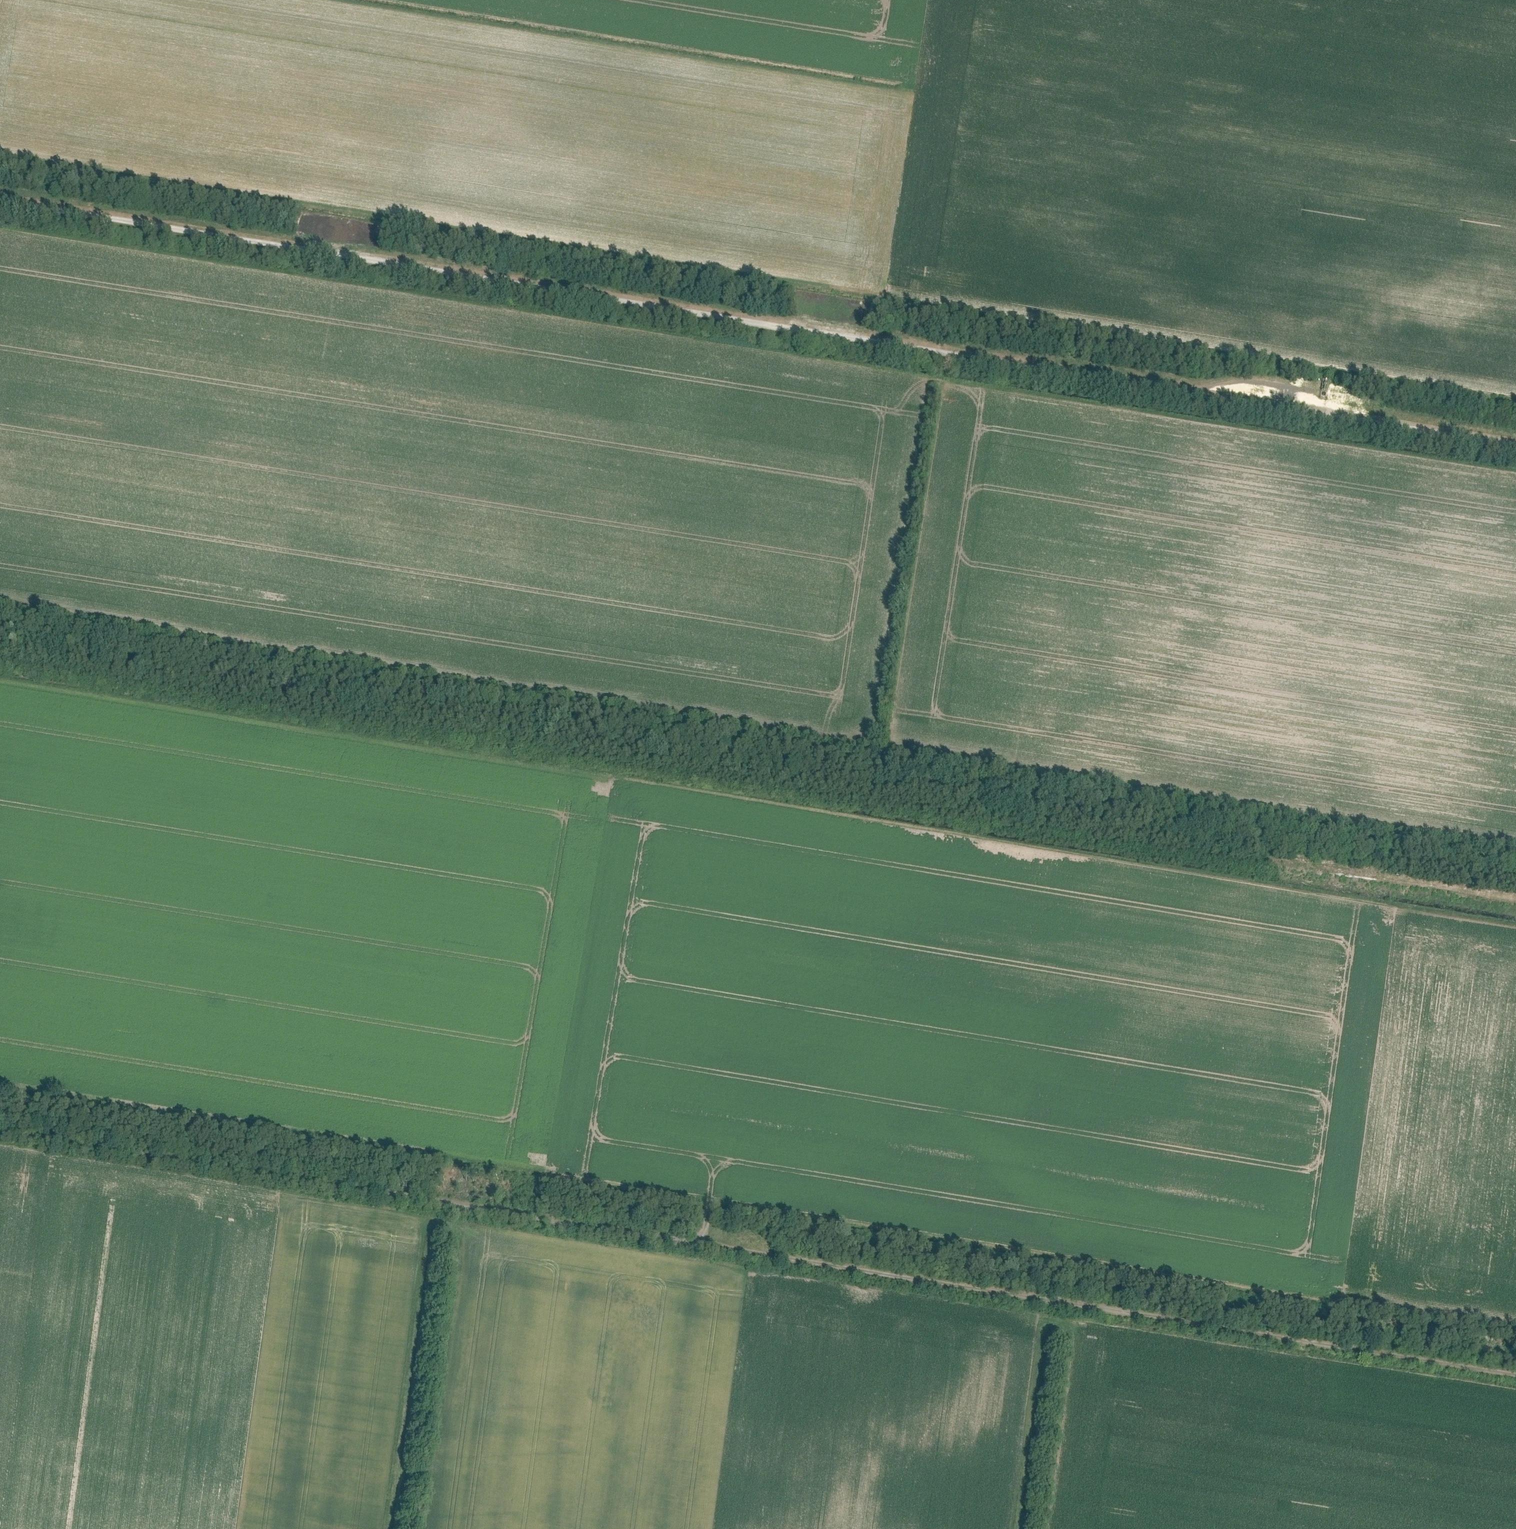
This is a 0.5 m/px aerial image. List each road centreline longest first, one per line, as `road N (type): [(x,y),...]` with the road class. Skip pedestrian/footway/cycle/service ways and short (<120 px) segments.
road 1 (track): [(1515,442),(0,196)]
road 2 (track): [(1515,1371),(0,1125)]

